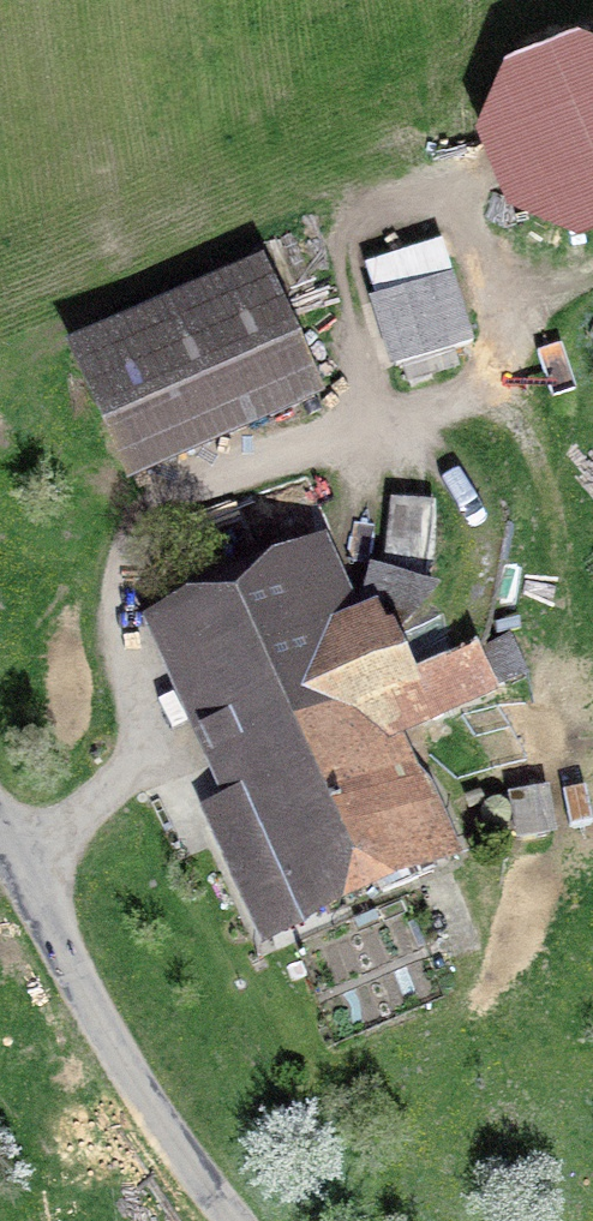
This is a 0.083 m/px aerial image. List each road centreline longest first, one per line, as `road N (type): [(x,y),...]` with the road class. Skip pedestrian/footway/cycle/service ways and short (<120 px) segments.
road 1 (track): [(14,870),(116,786),(134,761),(137,716),(118,602),(125,566),(152,515),(202,486),(469,387),(493,369),(506,314),(466,214),(450,199),(406,198),(354,231),(349,266),(360,337)]
road 2 (unclassified): [(0,842),(84,996),(235,1220)]

